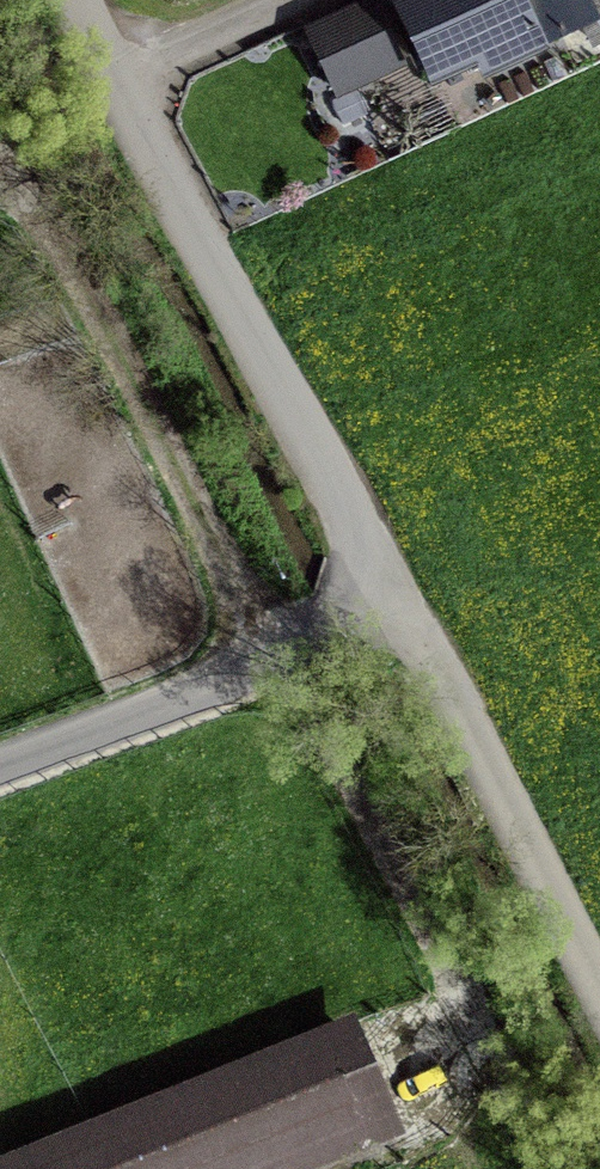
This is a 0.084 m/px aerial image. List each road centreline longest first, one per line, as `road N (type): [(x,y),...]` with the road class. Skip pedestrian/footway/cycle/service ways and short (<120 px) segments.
road 1 (unclassified): [(194,250),(599,993)]
road 2 (unclassified): [(314,642),(0,760)]
road 3 (residential): [(70,0),(194,250)]

